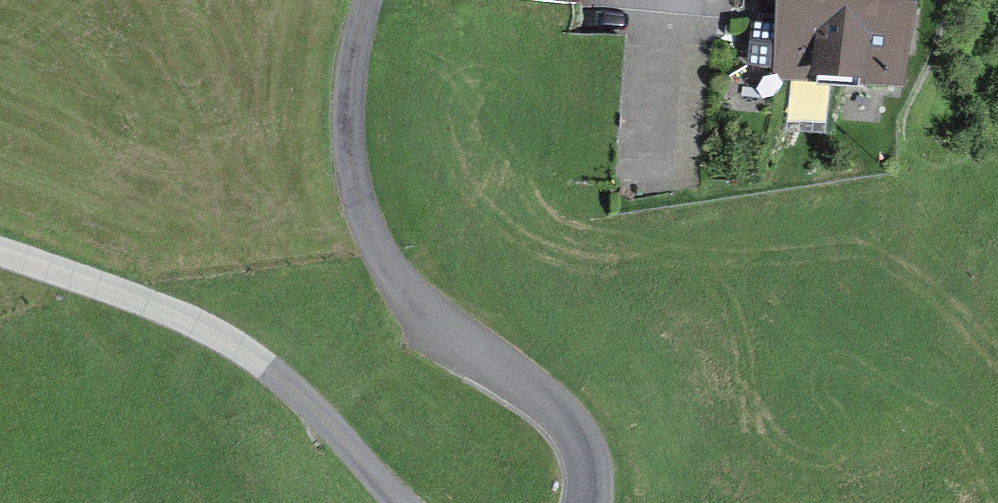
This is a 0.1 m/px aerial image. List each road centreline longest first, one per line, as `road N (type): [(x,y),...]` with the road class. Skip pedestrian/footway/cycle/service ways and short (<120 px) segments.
road 1 (unclassified): [(588,502),(579,433),(510,373),(425,322),(379,259),(350,180),(346,85),(364,0)]
road 2 (unclassified): [(0,255),(209,331),(333,422),(404,502)]
road 3 (residential): [(665,0),(658,173)]

